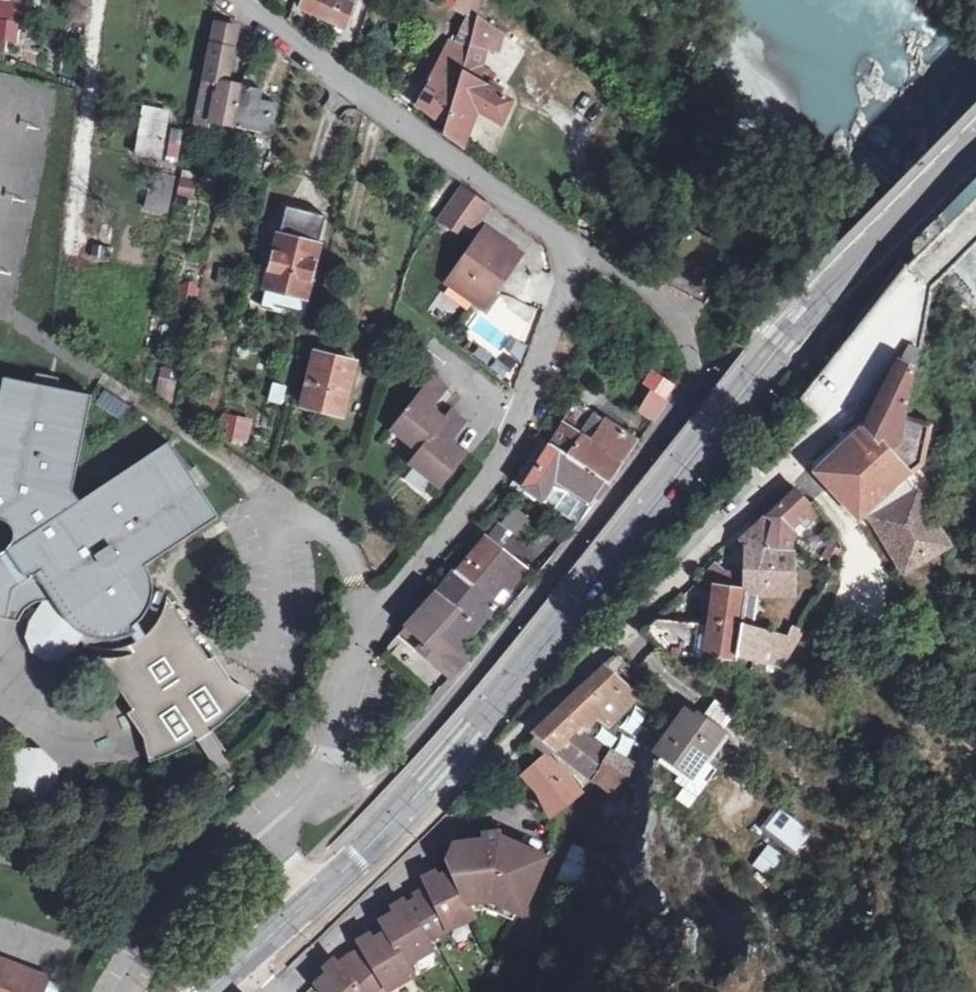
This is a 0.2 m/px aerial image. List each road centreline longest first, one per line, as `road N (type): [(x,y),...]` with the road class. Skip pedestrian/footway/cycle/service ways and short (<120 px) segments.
road 1 (primary): [(439,782),(616,553),(804,334),(975,151)]
road 2 (residential): [(315,791),(354,787),(397,756),(531,604),(691,391),(692,346),(677,319),(612,270)]
road 3 (residential): [(439,782),(488,760),(541,716),(824,432),(929,270)]
road 4 (unclassified): [(315,791),(334,753),(363,627),(451,537),(509,455),(577,248)]
road 5 (unclassified): [(238,0),(577,248)]
road 6 (track): [(318,338),(385,111)]
road 7 (unclassified): [(265,835),(159,923),(108,991)]
road 8 (primary): [(320,892),(439,782)]

